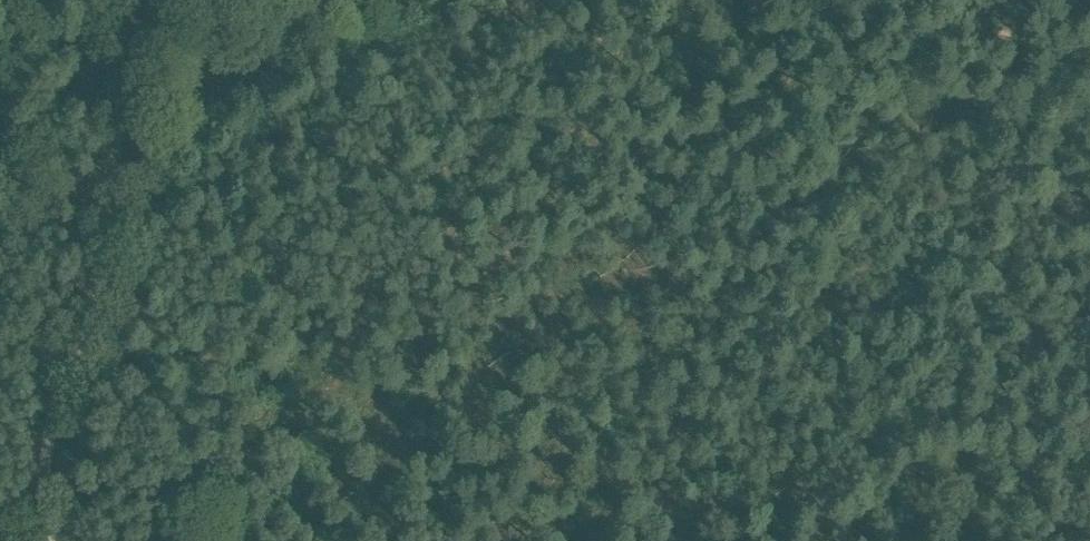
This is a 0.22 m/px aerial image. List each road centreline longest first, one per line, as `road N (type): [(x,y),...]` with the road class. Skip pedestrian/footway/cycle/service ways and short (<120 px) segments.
road 1 (track): [(46,540),(46,442),(110,208),(113,88),(105,36),(83,0)]

